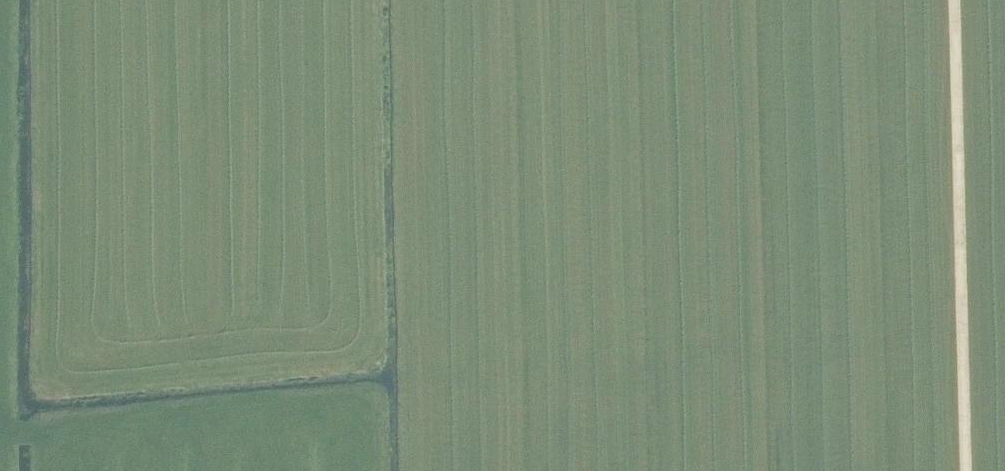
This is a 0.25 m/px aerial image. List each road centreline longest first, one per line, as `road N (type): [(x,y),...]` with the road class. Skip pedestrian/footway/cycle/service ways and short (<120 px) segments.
road 1 (track): [(954,0),(966,470)]

